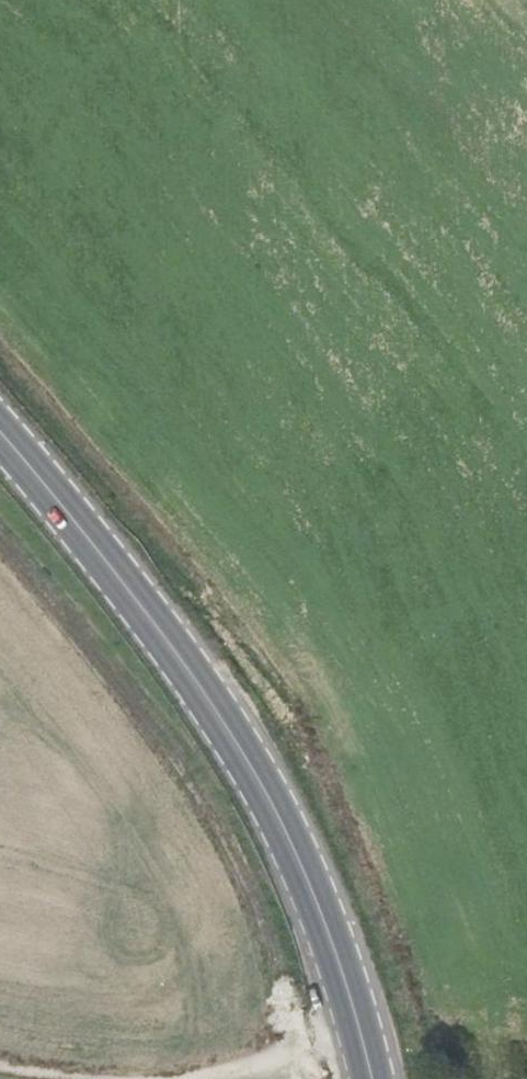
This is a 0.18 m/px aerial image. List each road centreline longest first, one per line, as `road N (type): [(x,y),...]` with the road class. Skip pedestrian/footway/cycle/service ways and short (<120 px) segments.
road 1 (tertiary): [(373,1078),(339,956),(245,756),(162,632),(0,436)]
road 2 (track): [(0,542),(199,788),(249,893),(298,1078)]
road 3 (track): [(0,343),(225,604),(292,709),(293,726),(255,774)]

